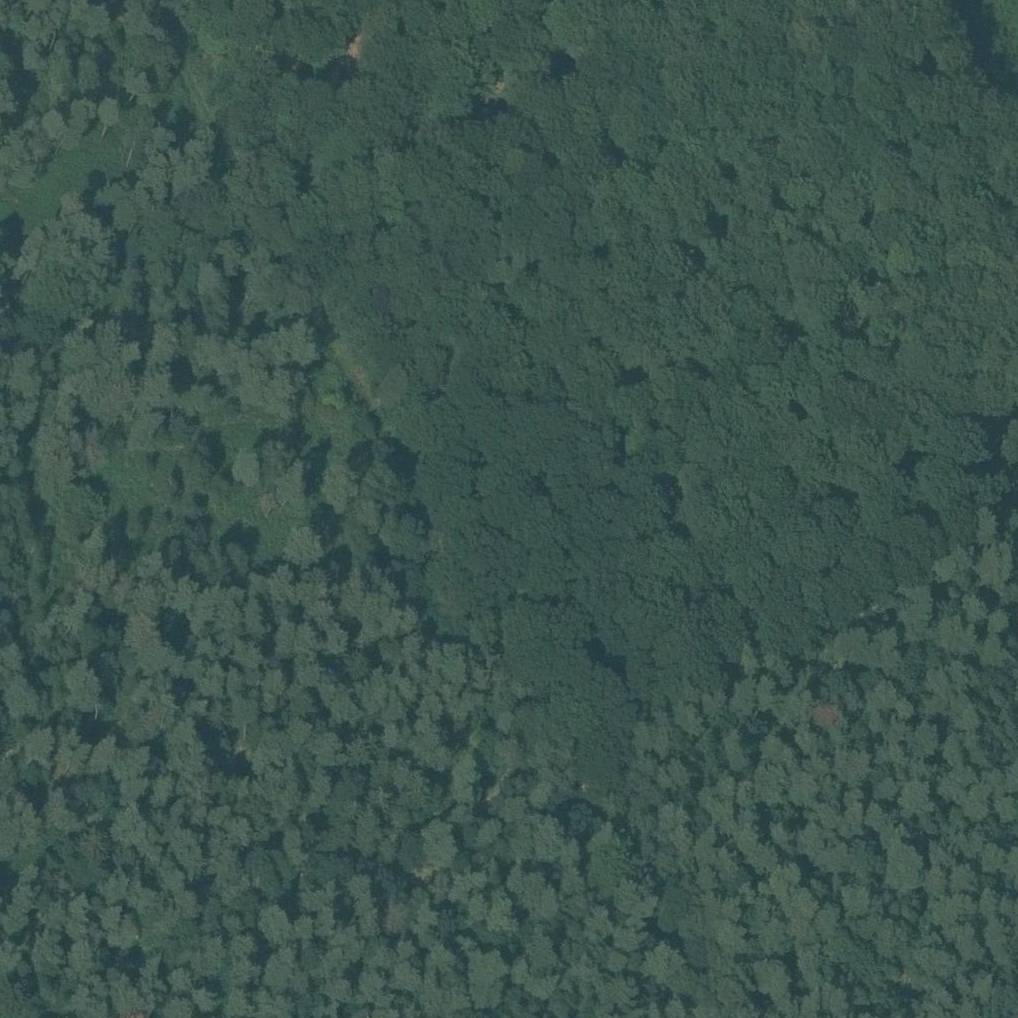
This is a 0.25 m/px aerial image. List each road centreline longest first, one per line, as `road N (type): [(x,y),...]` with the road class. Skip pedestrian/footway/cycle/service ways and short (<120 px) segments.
road 1 (track): [(286,224),(552,740),(706,1017)]
road 2 (track): [(286,224),(754,0)]
road 3 (track): [(0,395),(286,224)]
road 4 (track): [(158,0),(286,224)]

